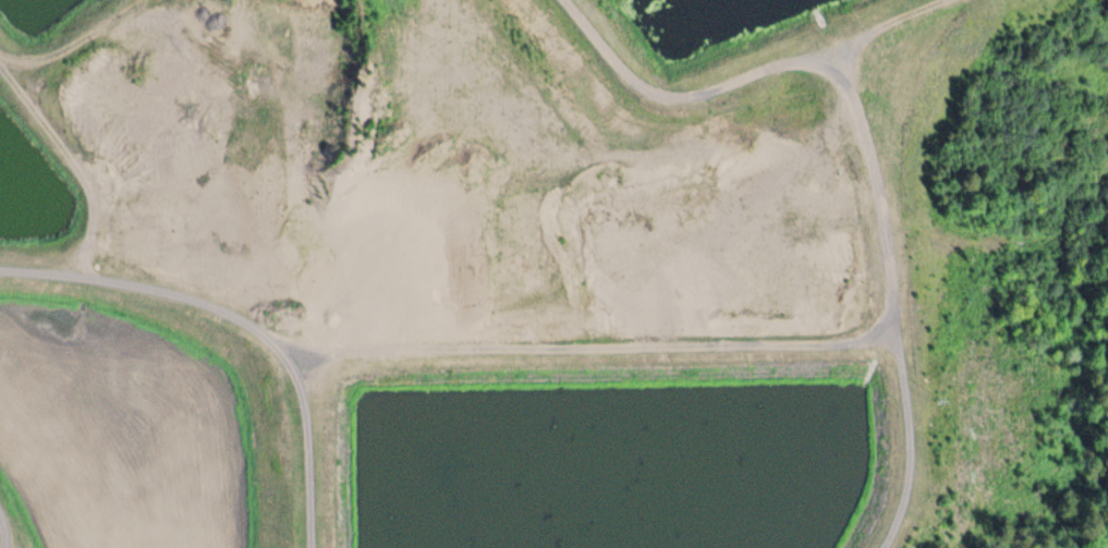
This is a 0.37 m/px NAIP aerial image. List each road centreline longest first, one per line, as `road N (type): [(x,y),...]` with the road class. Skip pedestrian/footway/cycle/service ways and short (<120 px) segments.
road 1 (track): [(17,63),(97,185),(93,257),(108,282),(251,317),(293,363),(316,460),(316,547)]
road 2 (track): [(275,343),(637,348),(845,343),(896,333)]
road 3 (track): [(880,547),(899,520),(908,405),(875,156),(847,80),(803,59)]
road 4 (track): [(572,0),(643,86),(682,98),(947,0)]
road 5 (track): [(175,0),(159,15),(51,56),(17,63),(0,45)]

